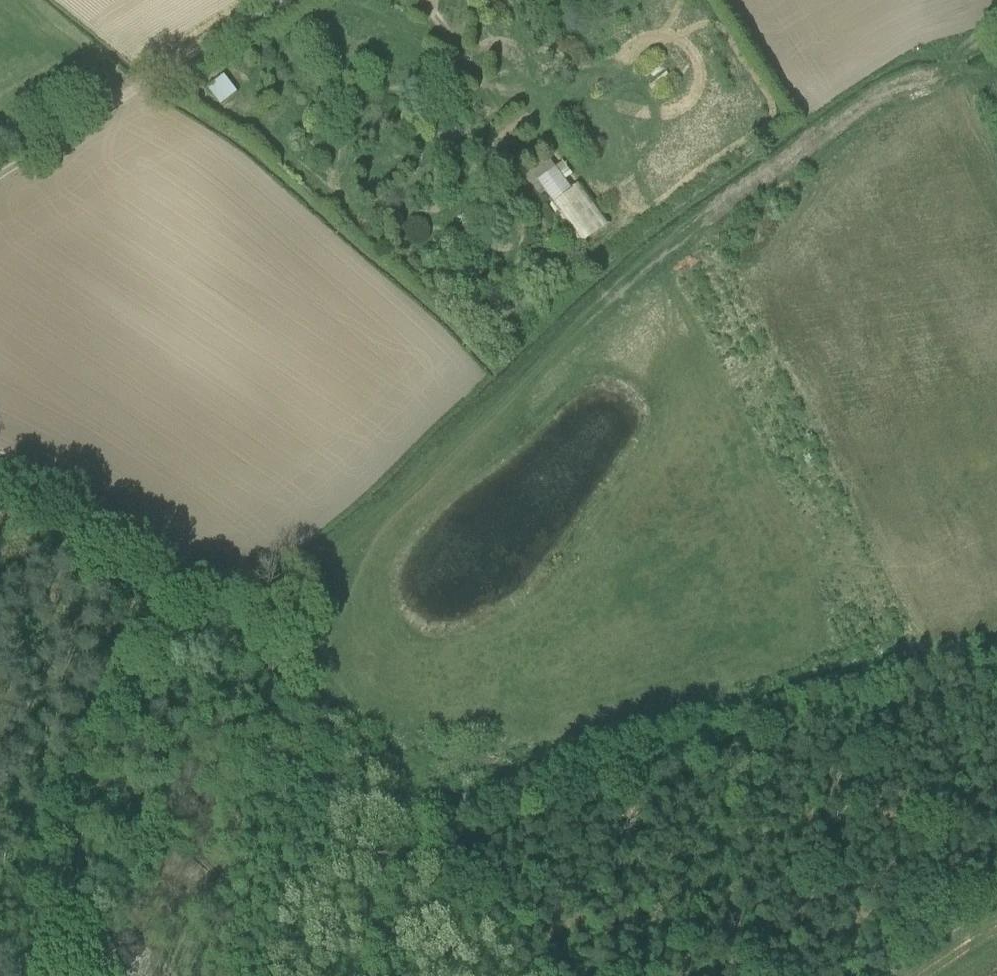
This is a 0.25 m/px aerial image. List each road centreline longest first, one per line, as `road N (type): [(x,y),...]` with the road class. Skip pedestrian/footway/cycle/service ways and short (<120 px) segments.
road 1 (track): [(45,975),(69,827),(159,603),(157,580),(0,470)]
road 2 (track): [(0,170),(289,0)]

